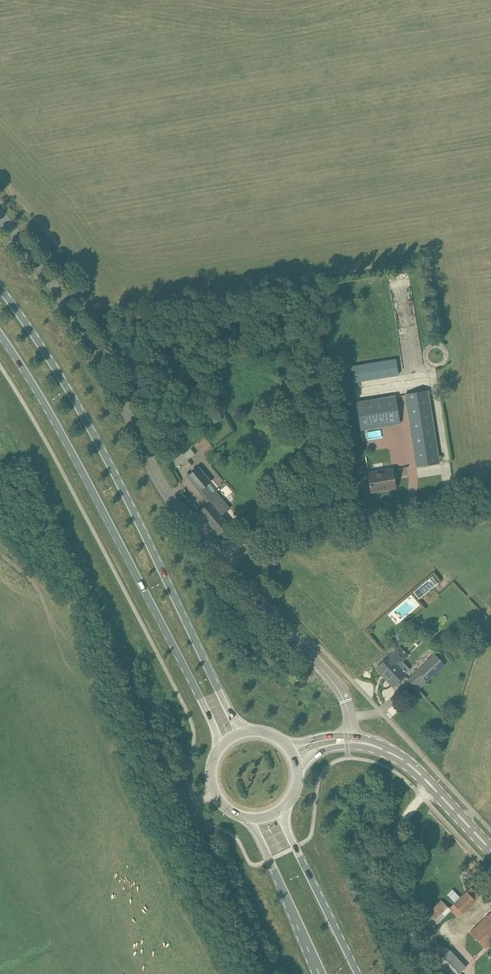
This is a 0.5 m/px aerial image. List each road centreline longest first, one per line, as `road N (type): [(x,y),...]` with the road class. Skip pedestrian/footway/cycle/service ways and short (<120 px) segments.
road 1 (primary): [(243,734),(117,476),(54,365),(0,289)]
road 2 (primary): [(0,336),(90,487),(221,749)]
road 3 (unclassified): [(220,558),(142,447),(82,327),(0,218)]
road 4 (unclassified): [(220,558),(250,538),(458,497)]
road 5 (unclassified): [(351,740),(338,686),(220,558)]
road 6 (track): [(434,789),(399,828),(391,865),(427,973)]
road 7 (primary): [(490,849),(394,752),(351,740)]
road 8 (primary): [(355,973),(279,810)]
road 9 (primary): [(250,818),(320,973)]

